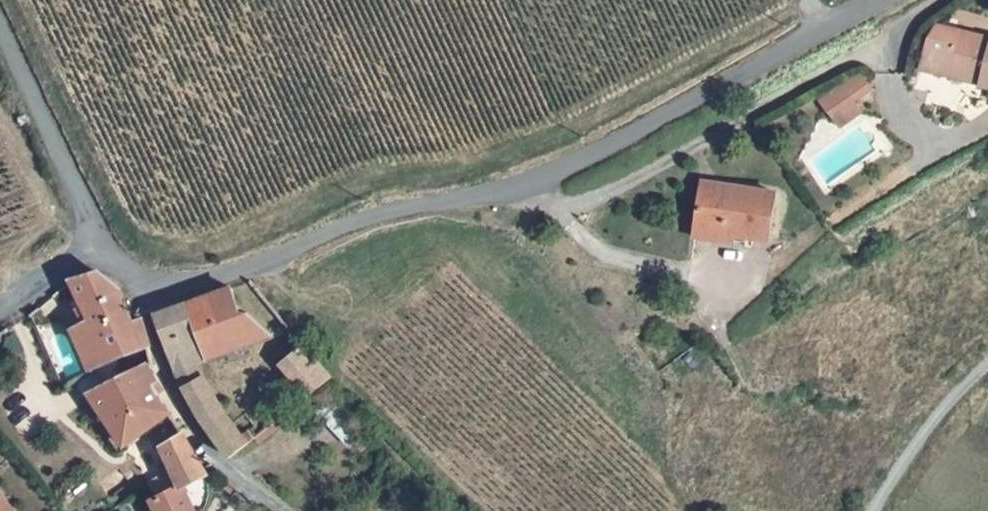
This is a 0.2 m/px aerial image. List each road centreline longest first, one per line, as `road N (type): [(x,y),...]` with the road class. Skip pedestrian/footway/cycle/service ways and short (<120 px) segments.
road 1 (unclassified): [(875,0),(603,151),(492,196),(361,220),(243,269),(175,281),(139,276)]
road 2 (residential): [(139,276),(168,373),(196,421),(239,472),(287,510)]
road 3 (unclassified): [(95,255),(84,211),(0,29)]
road 4 (track): [(876,510),(902,467),(987,368)]

